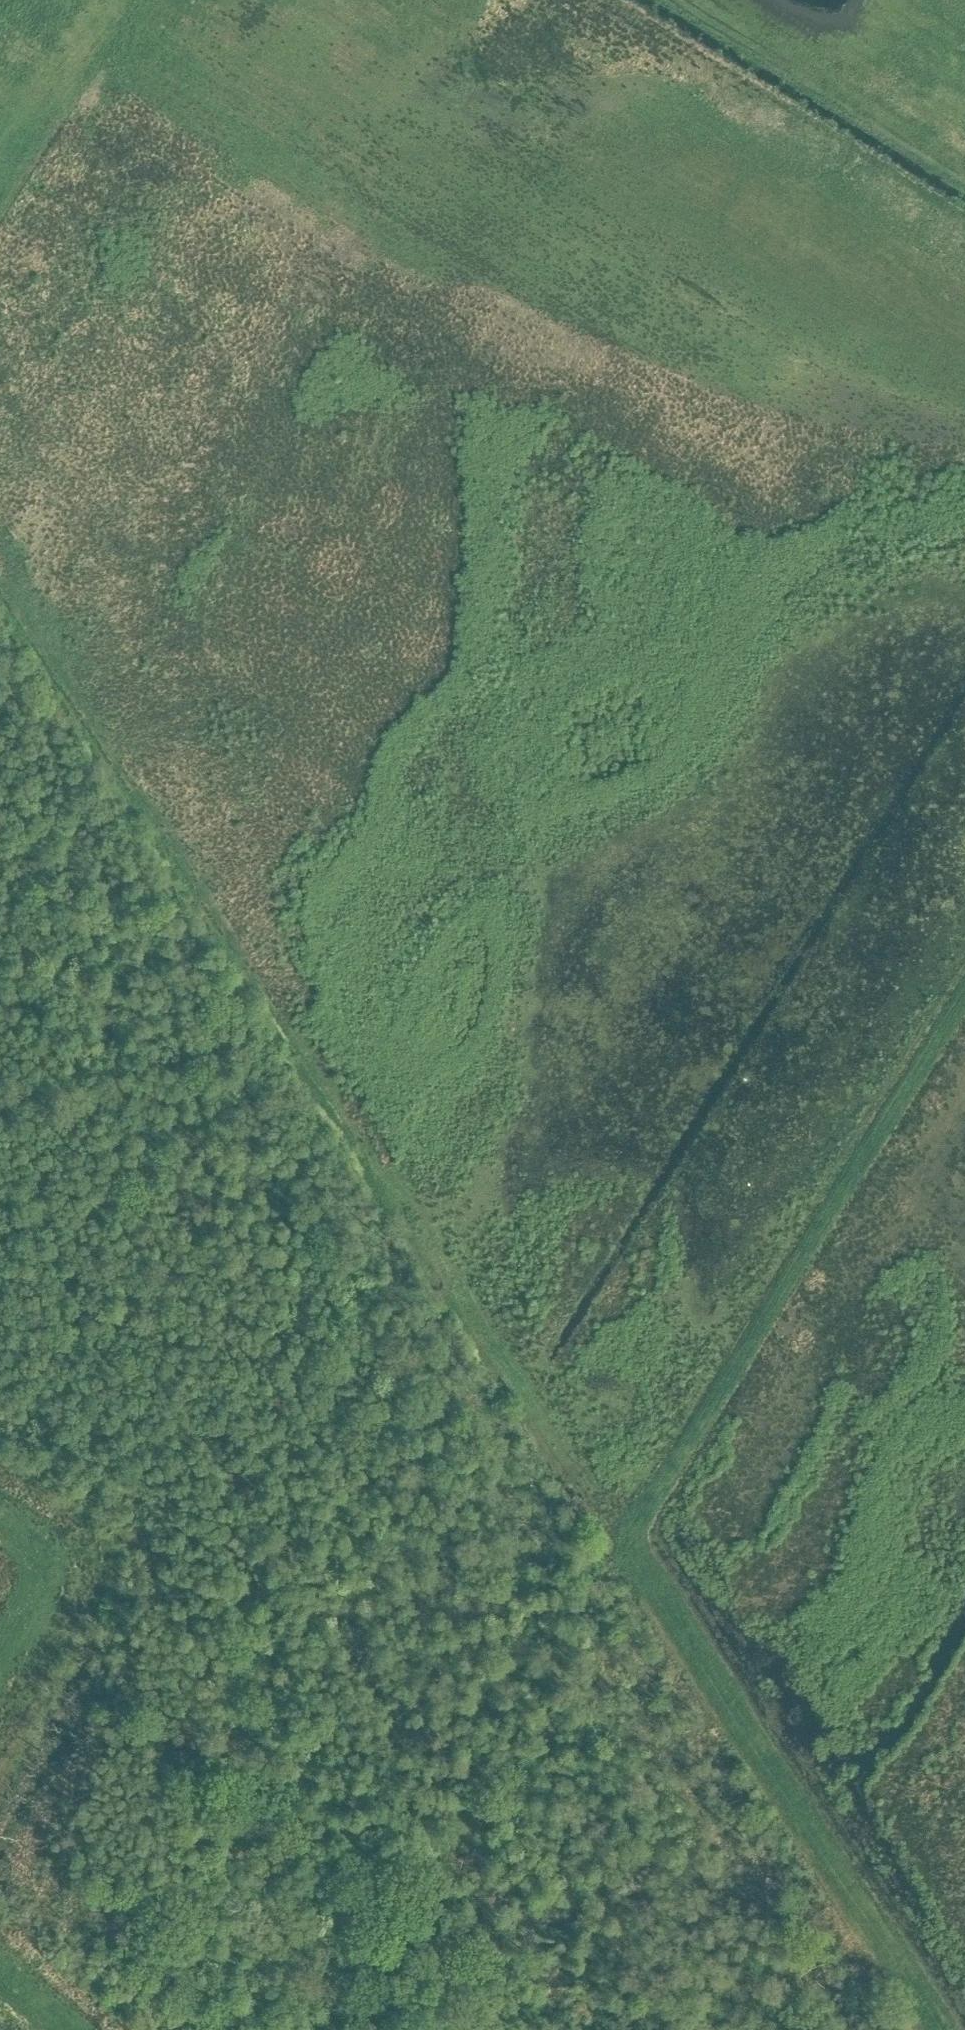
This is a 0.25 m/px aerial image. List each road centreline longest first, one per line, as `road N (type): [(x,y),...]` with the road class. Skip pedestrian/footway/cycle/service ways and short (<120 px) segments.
road 1 (track): [(964,993),(632,1519)]

